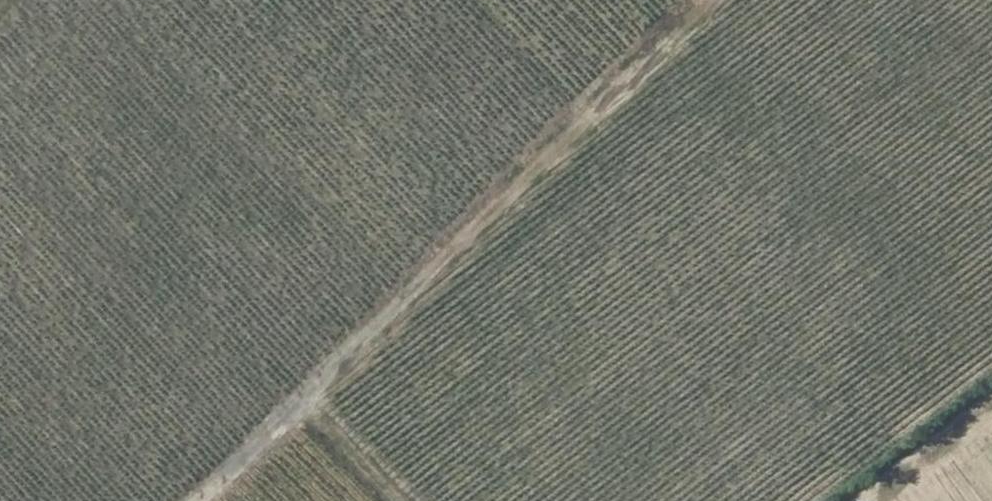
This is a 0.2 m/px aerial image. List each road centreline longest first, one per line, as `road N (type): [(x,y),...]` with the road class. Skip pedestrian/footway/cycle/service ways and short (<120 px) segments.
road 1 (track): [(713,0),(301,408),(181,500)]
road 2 (track): [(301,408),(396,500)]

